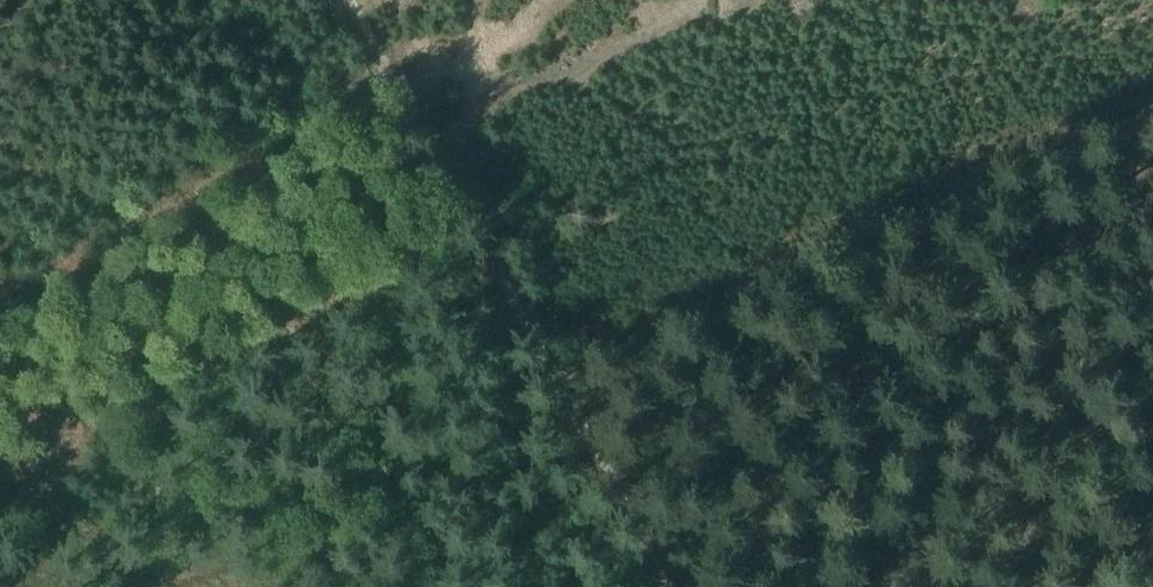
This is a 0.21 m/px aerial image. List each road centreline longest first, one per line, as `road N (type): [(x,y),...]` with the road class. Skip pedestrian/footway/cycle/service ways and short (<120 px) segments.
road 1 (track): [(656,586),(339,0)]

